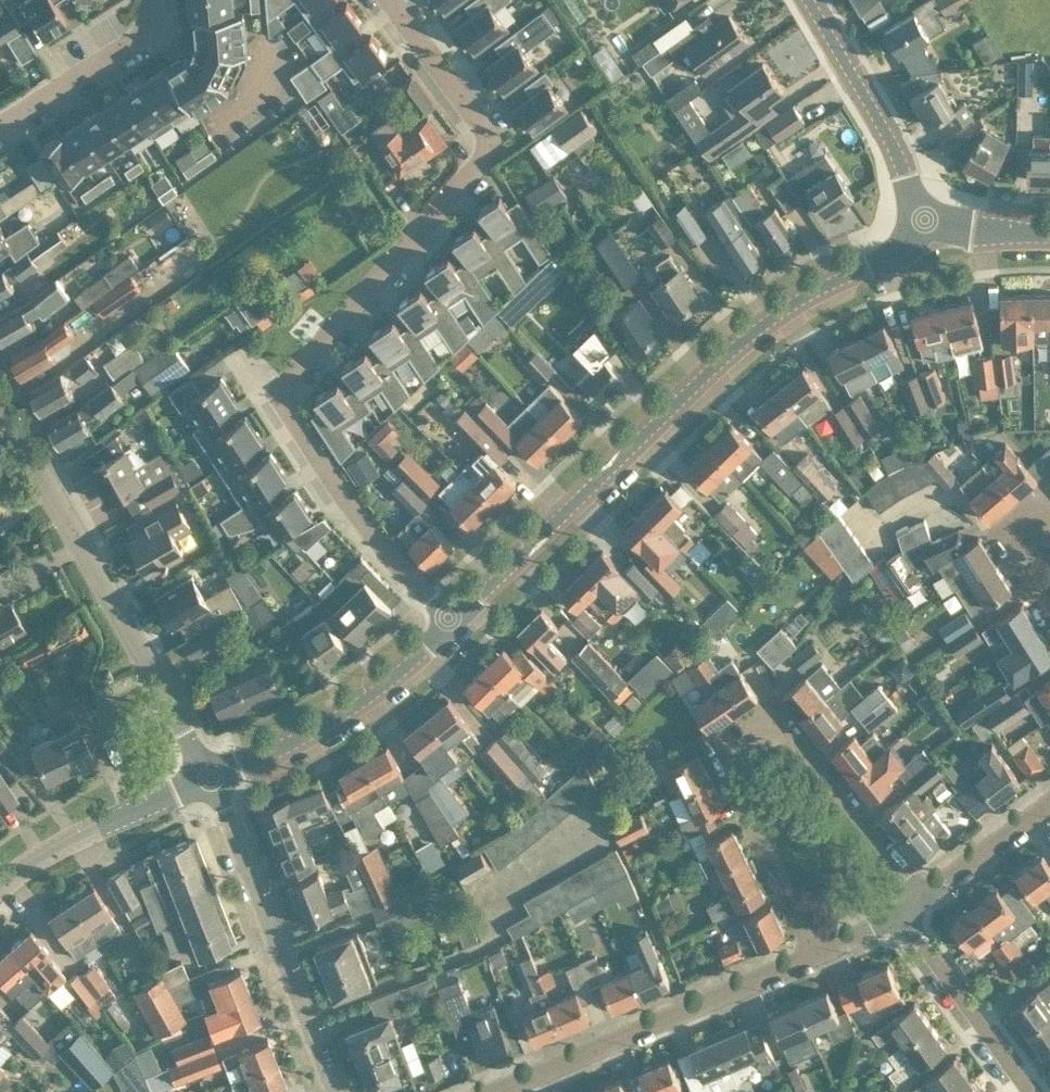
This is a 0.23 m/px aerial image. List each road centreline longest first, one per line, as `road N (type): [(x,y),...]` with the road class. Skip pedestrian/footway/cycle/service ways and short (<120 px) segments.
road 1 (residential): [(372,0),(472,133),(478,154),(274,405),(333,490),(451,625)]
road 2 (residential): [(451,625),(767,323),(896,252),(935,218)]
road 3 (residential): [(804,957),(727,777),(725,753),(737,734),(770,715),(925,900)]
road 4 (residential): [(209,781),(0,405)]
road 5 (residential): [(493,1091),(804,957)]
road 6 (residential): [(335,1091),(209,781)]
road 7 (residential): [(209,781),(290,749),(369,701),(451,625)]
road 8 (tertiary): [(935,218),(915,198),(812,0)]
road 9 (residential): [(0,893),(65,847),(209,781)]
road 10 (residential): [(1035,1091),(913,914)]
road 11 (residential): [(0,123),(147,29),(145,0)]
road 12 (residential): [(1049,617),(998,538),(1049,500)]
road 13 (residential): [(925,900),(1049,806)]

